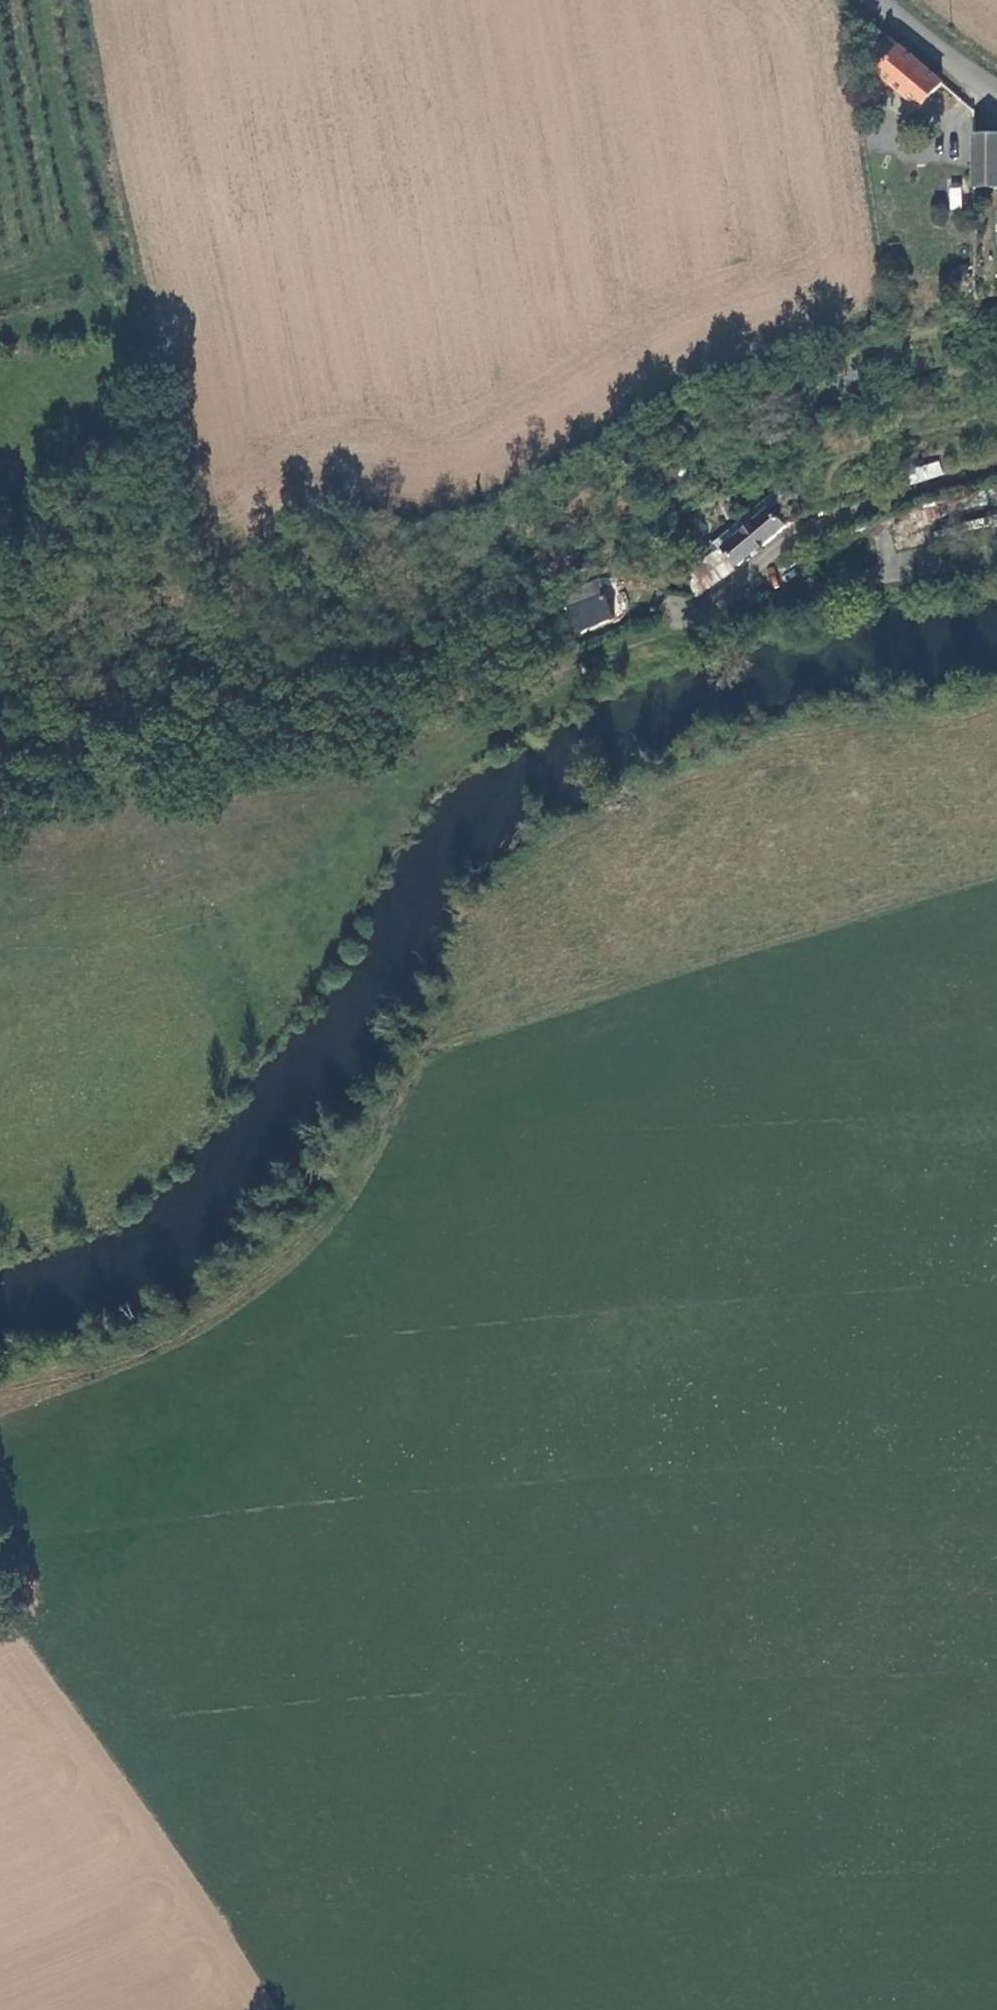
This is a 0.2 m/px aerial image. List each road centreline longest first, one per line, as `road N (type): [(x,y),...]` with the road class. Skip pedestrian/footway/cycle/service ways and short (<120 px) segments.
road 1 (unclassified): [(996,86),(875,0)]
road 2 (unclassified): [(862,491),(996,465)]

